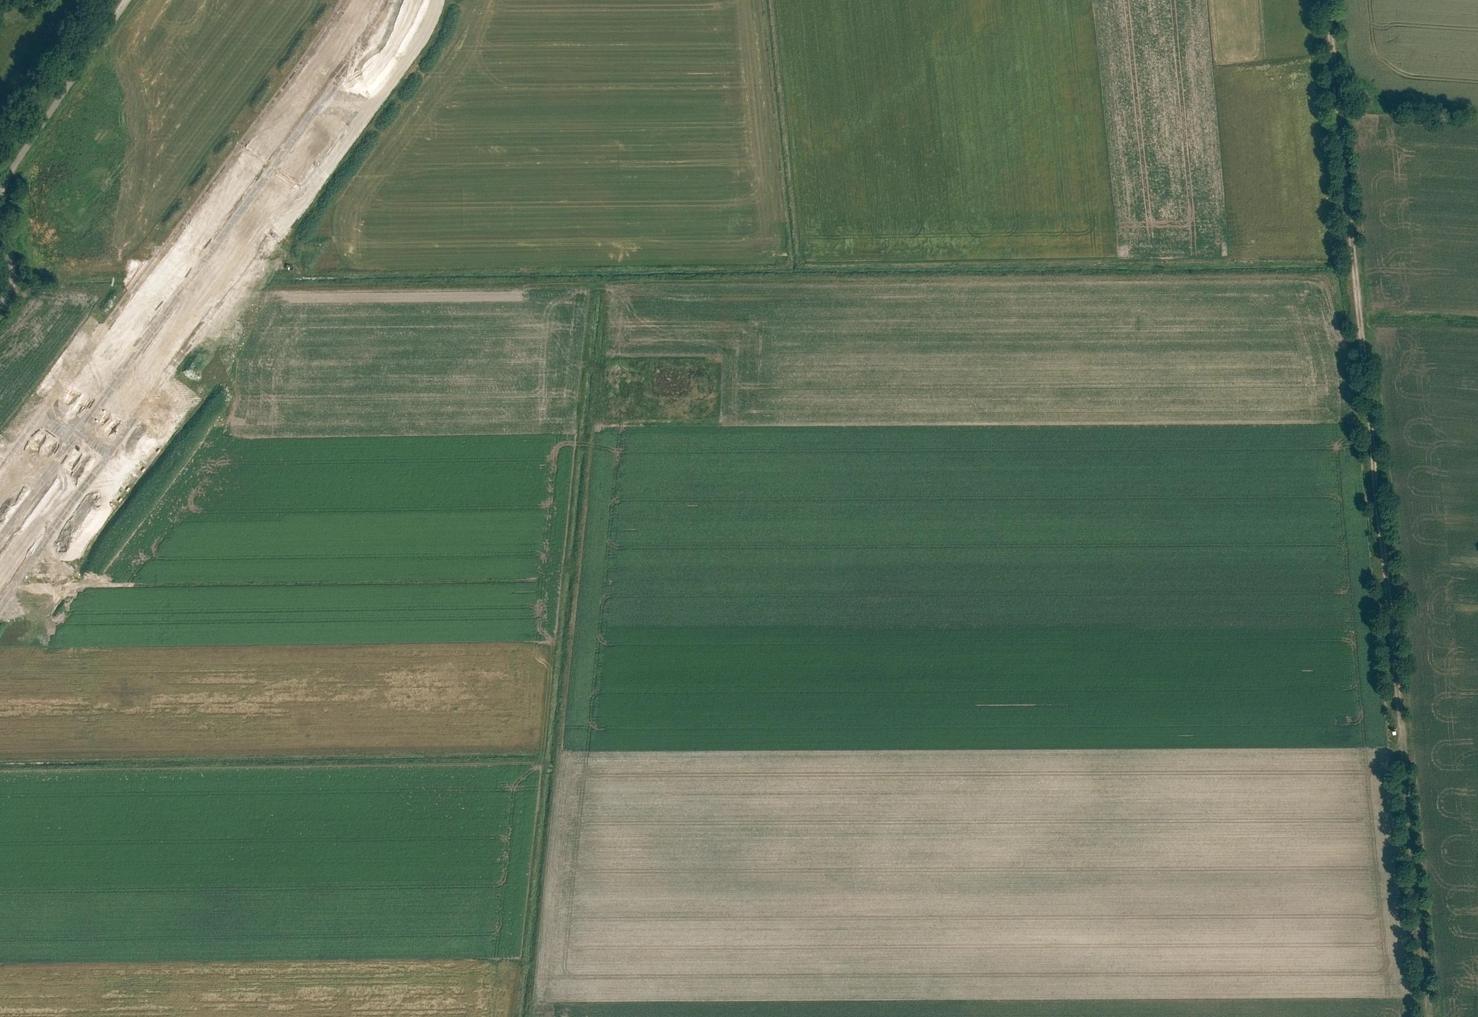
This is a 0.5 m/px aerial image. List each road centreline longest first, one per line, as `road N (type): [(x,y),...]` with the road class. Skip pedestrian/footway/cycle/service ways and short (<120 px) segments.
road 1 (track): [(1327,0),(1428,1016)]
road 2 (track): [(127,0),(7,178),(0,206),(15,277),(0,306)]

